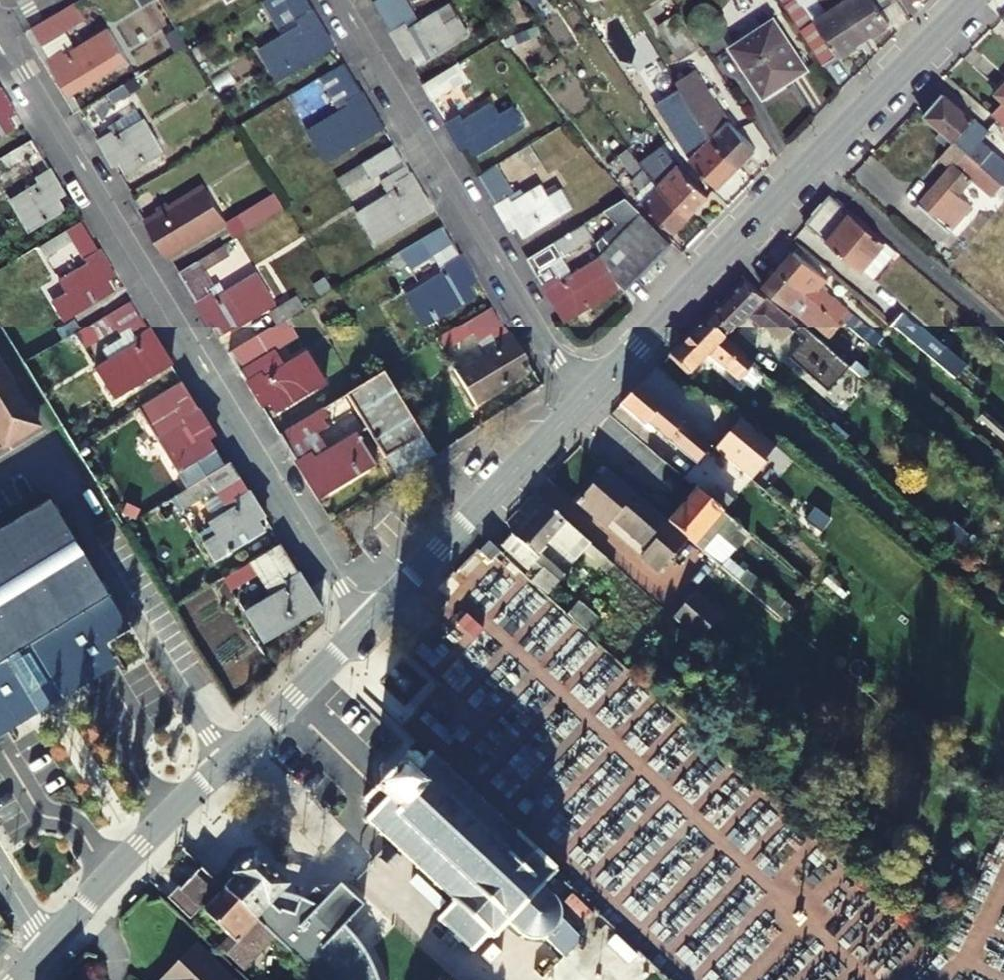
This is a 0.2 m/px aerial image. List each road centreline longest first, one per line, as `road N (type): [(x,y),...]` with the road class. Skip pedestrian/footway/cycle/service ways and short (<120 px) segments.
road 1 (residential): [(0,31),(364,625)]
road 2 (tertiary): [(588,397),(971,0)]
road 3 (residential): [(588,397),(340,0)]
road 4 (tertiary): [(50,945),(364,625)]
road 5 (tertiary): [(364,625),(588,397)]

